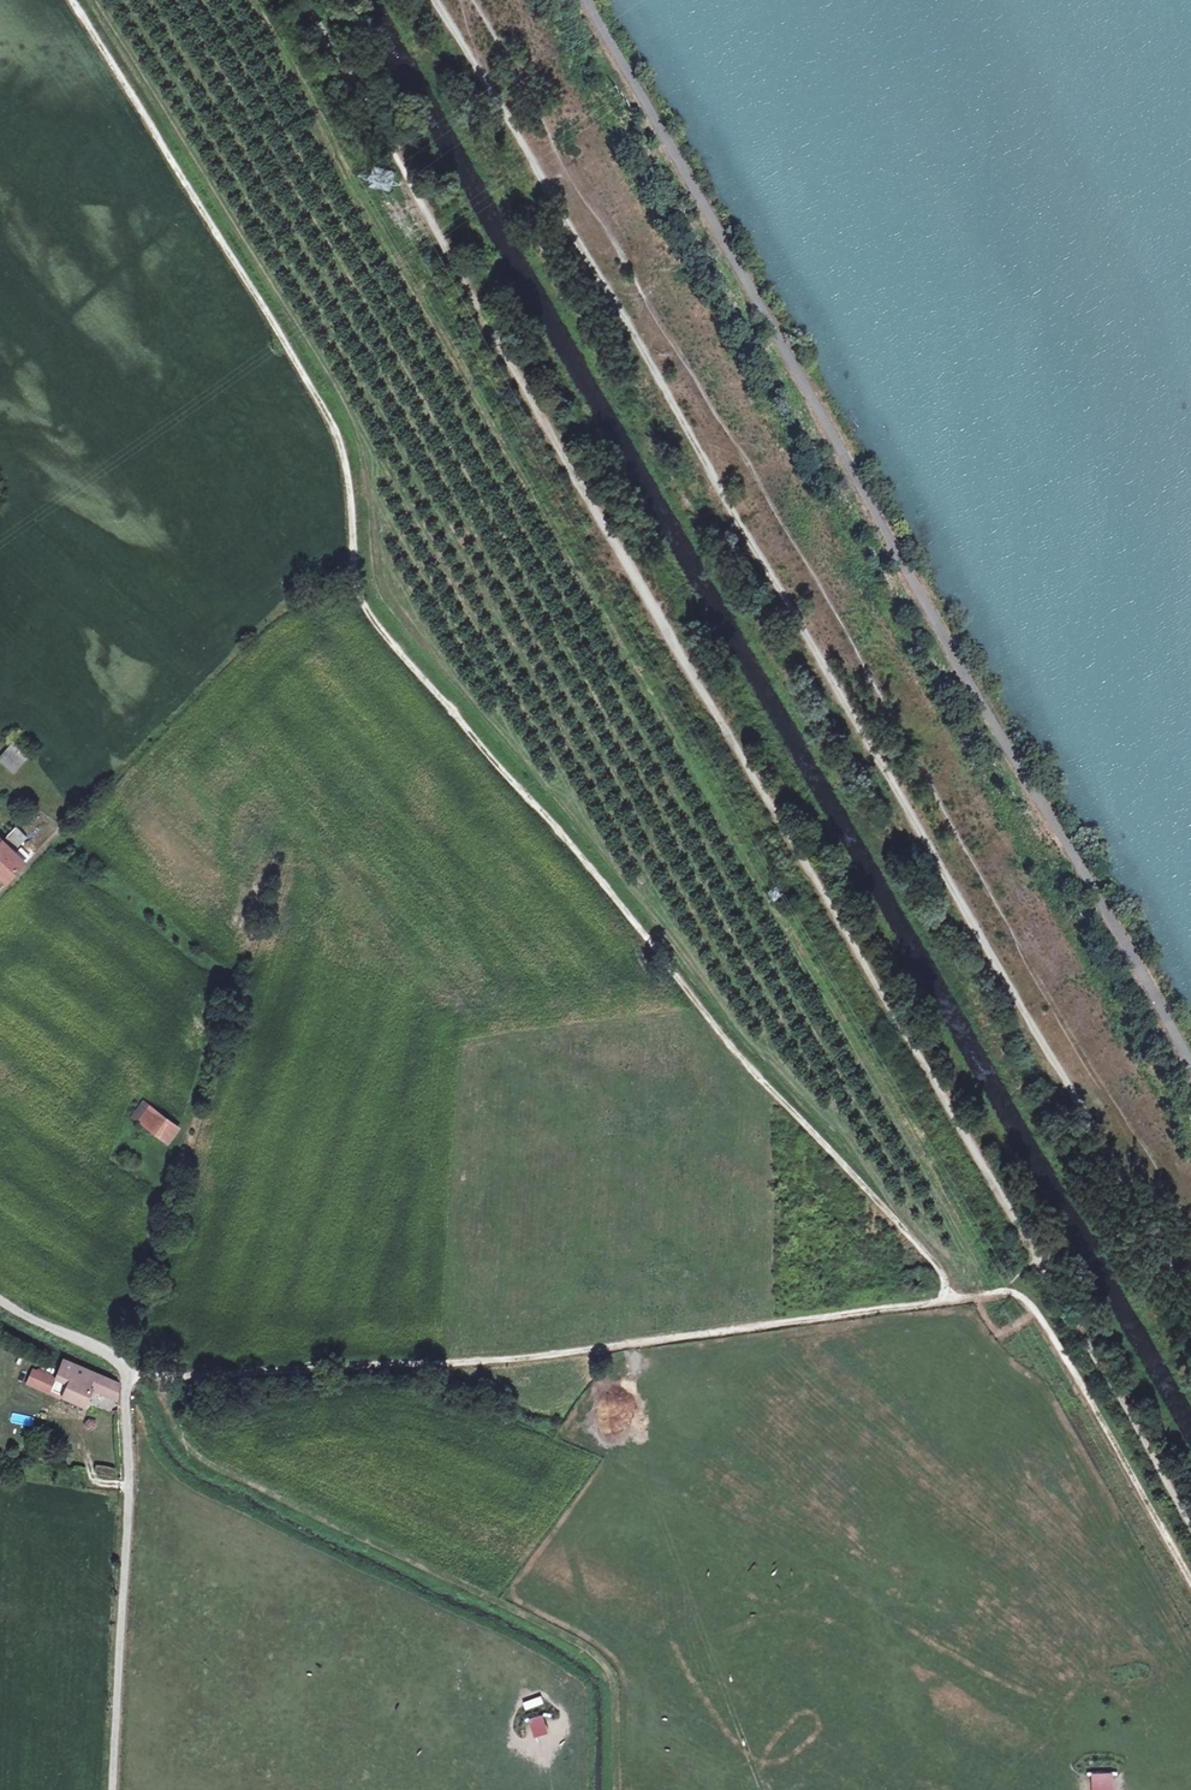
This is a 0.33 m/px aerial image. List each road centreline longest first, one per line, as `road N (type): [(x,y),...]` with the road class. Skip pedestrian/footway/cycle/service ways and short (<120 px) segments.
road 1 (track): [(71,0),(287,340),(350,462),(365,607),(755,1072),(934,1268),(952,1299)]
road 2 (track): [(1190,1289),(436,0)]
road 3 (track): [(306,0),(565,462),(1038,1255)]
road 4 (track): [(472,0),(827,598),(1031,968),(1190,1224)]
road 5 (track): [(952,1299),(401,1366),(128,1377),(112,1354),(0,1302)]
road 6 (unclassified): [(128,1377),(116,1789)]
road 7 (track): [(1190,1576),(1049,1330),(1008,1290)]
road 8 (track): [(1038,1255),(1190,1521)]

